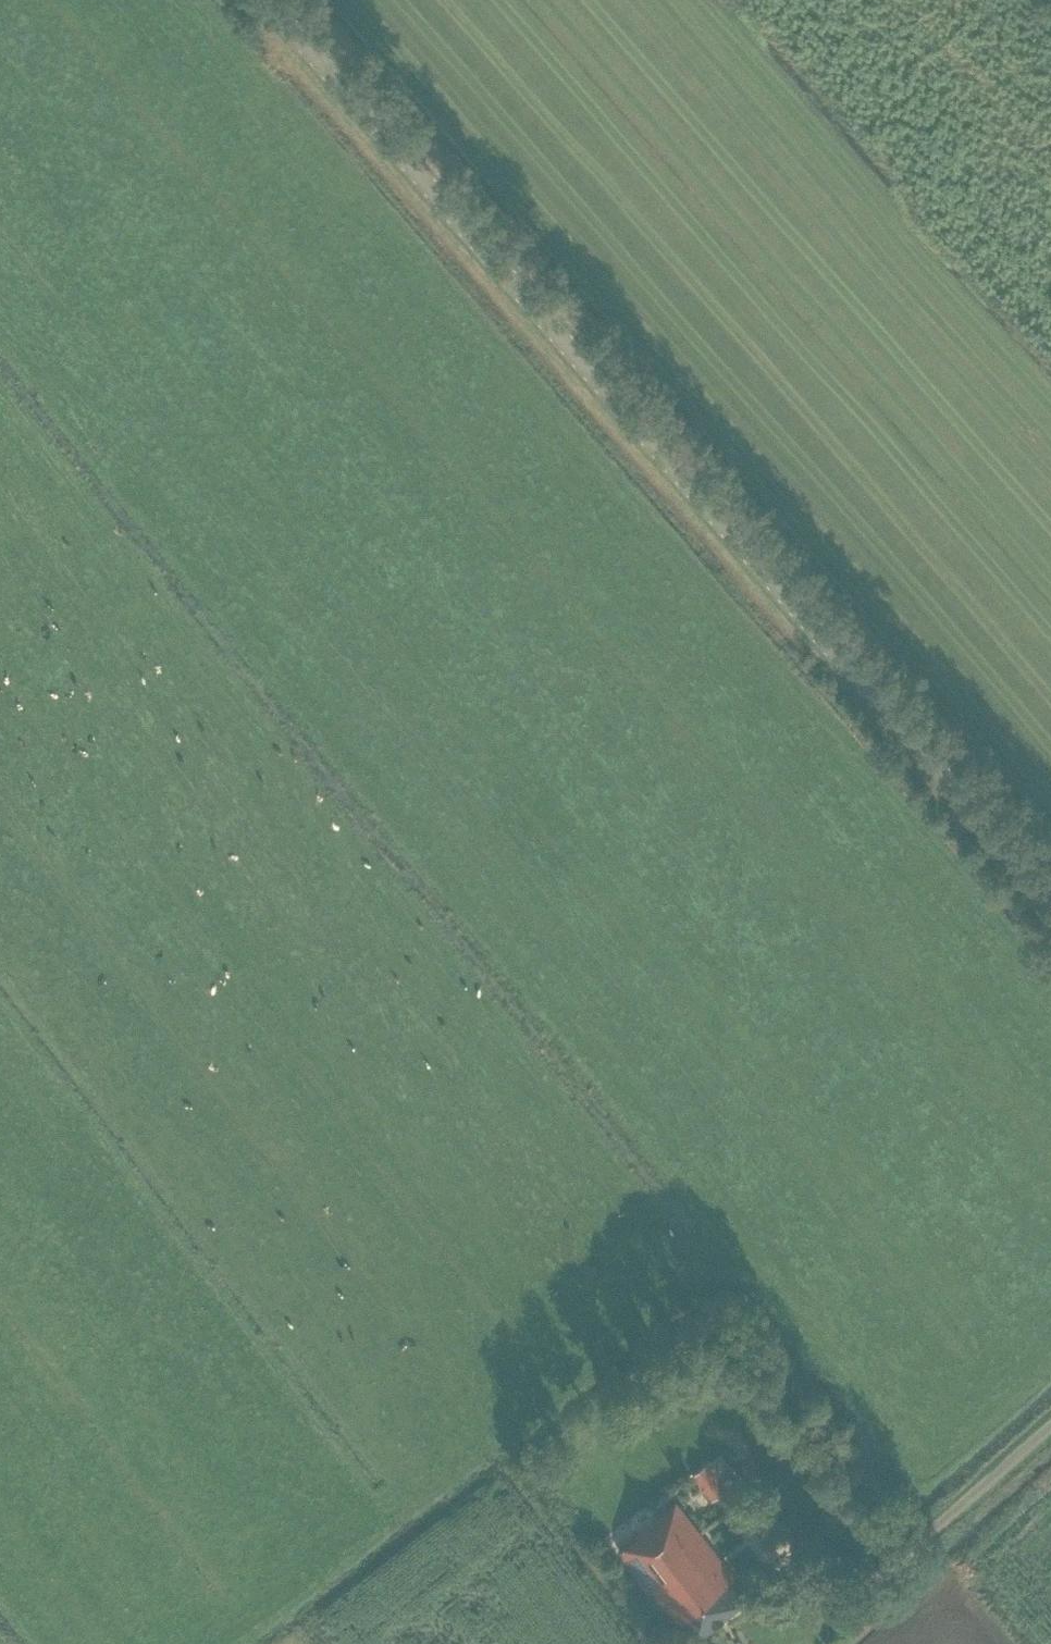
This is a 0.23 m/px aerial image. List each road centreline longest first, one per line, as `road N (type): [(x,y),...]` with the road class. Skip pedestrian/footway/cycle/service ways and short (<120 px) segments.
road 1 (unclassified): [(1050,884),(293,0)]

